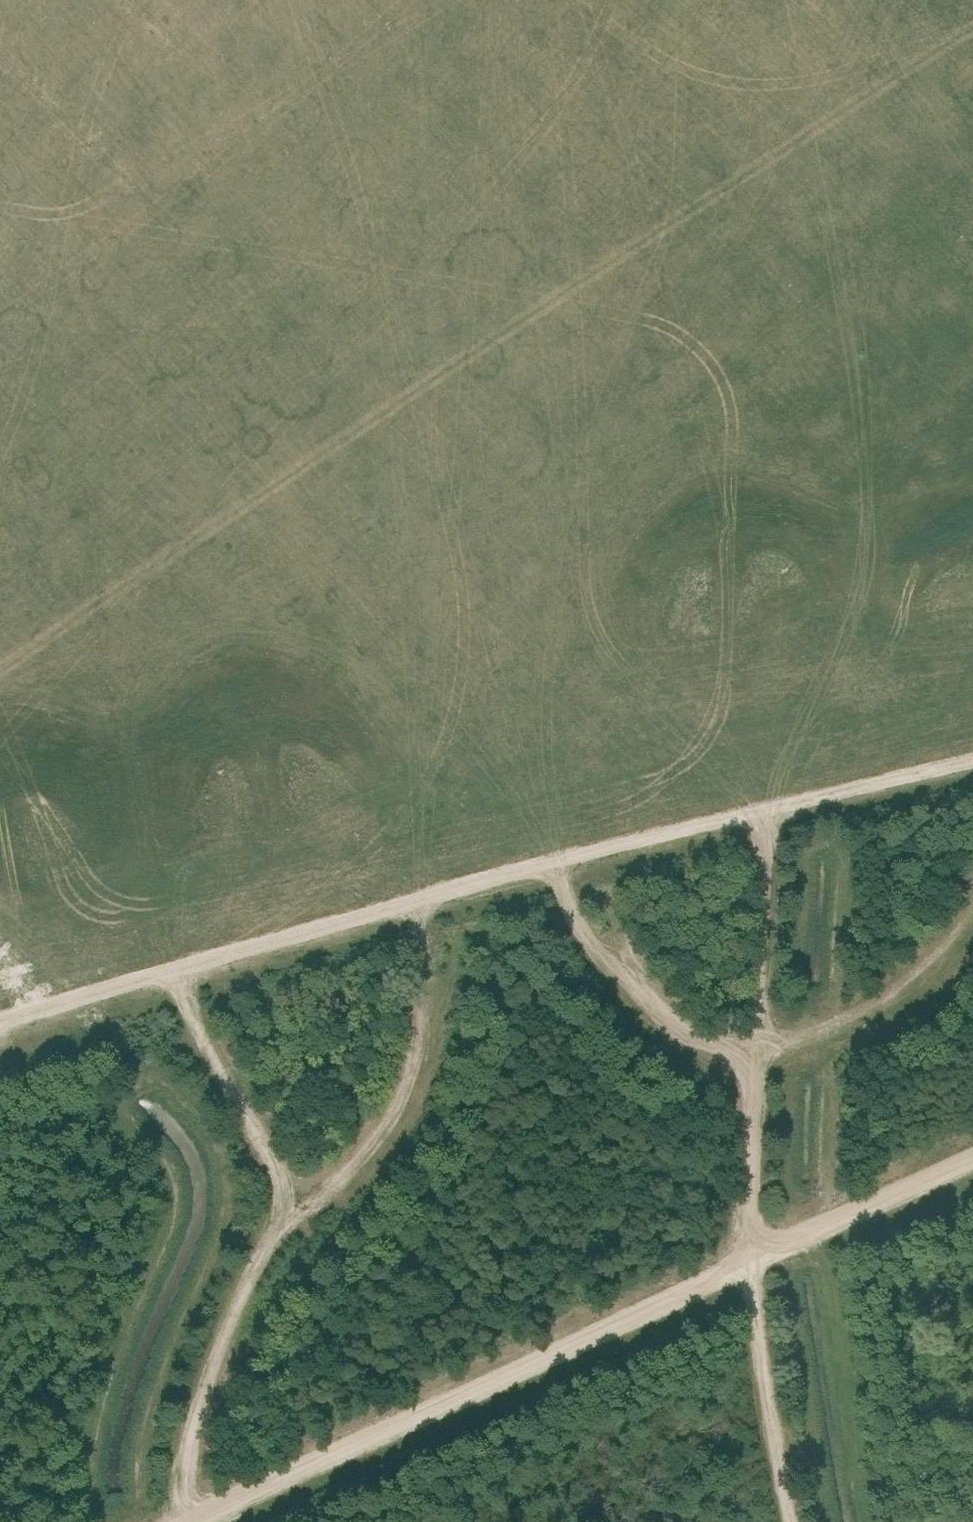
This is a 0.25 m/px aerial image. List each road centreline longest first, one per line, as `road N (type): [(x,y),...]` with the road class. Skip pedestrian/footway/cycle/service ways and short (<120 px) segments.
road 1 (track): [(0,1018),(580,851),(972,759)]
road 2 (track): [(178,1521),(972,1152)]

